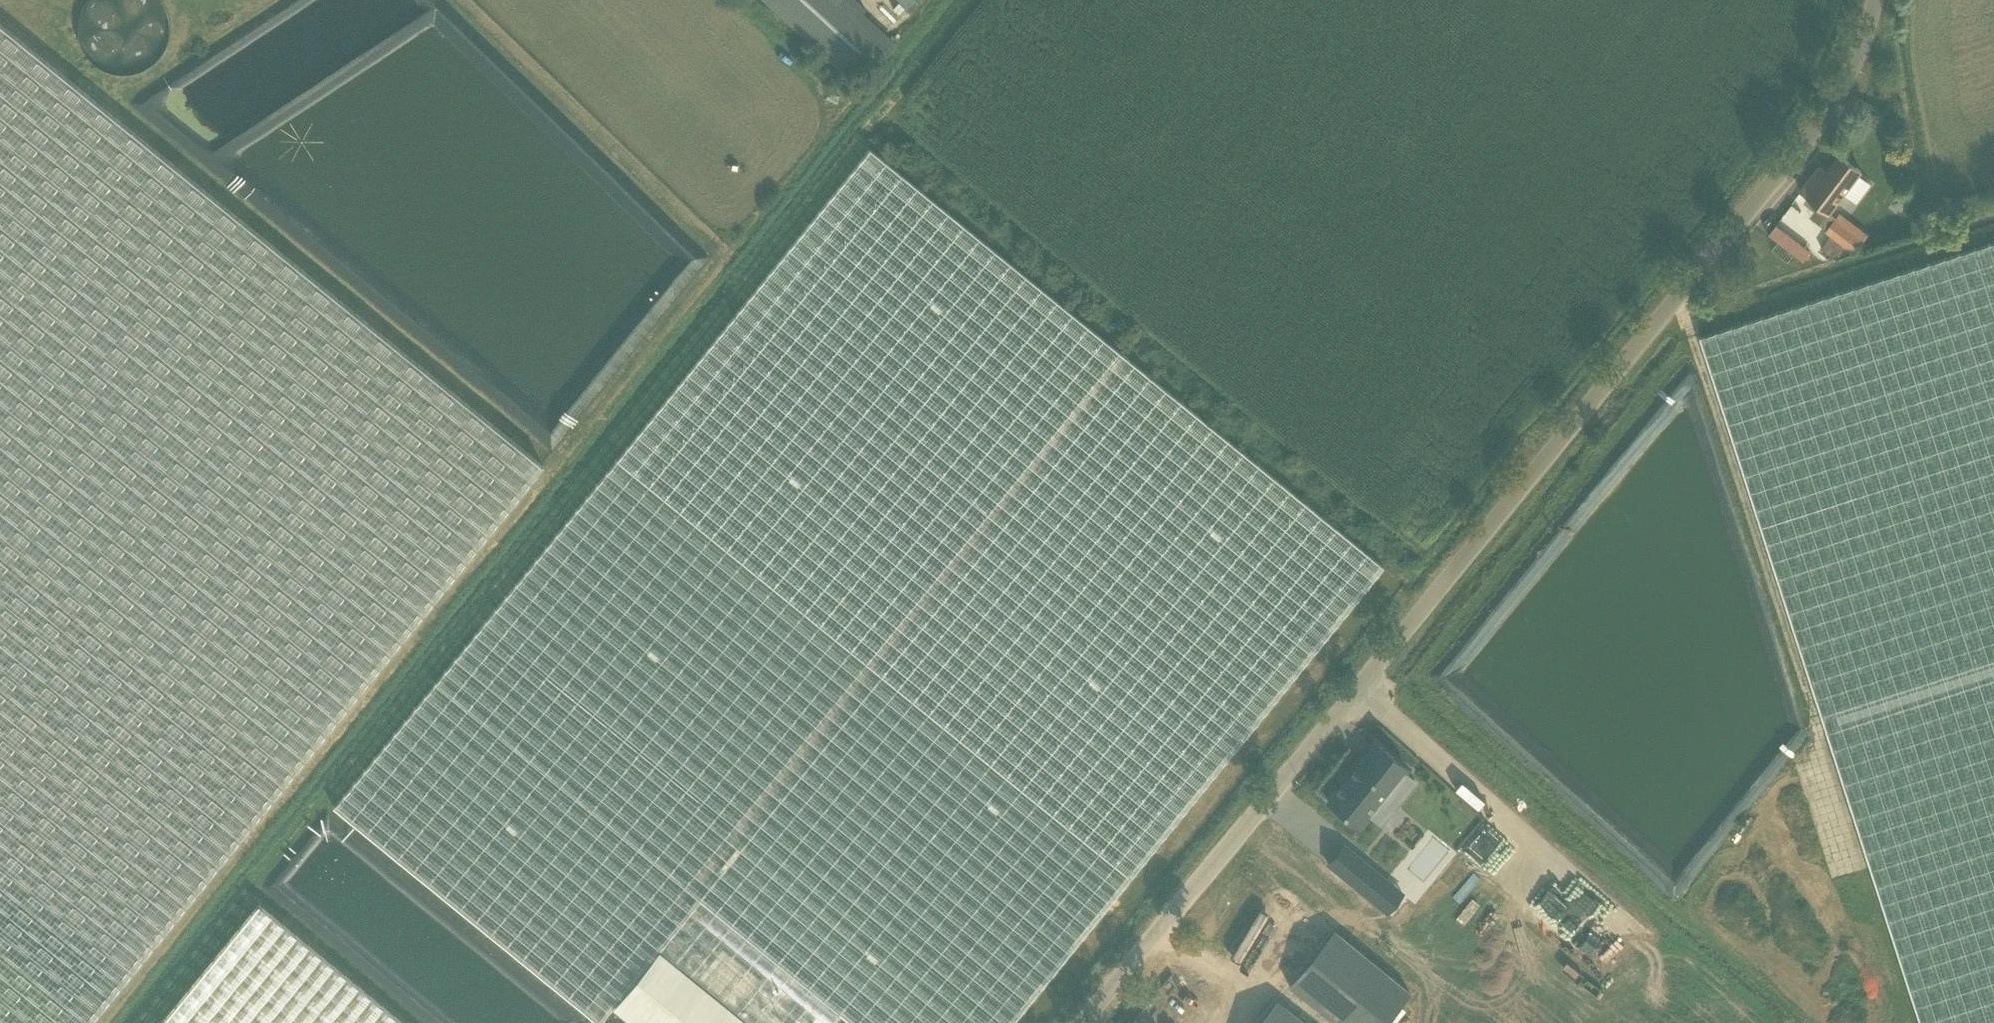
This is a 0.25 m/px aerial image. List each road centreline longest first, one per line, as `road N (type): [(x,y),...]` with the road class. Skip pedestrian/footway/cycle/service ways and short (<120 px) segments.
road 1 (unclassified): [(1088,1022),(1823,126),(1875,37),(1879,0)]

